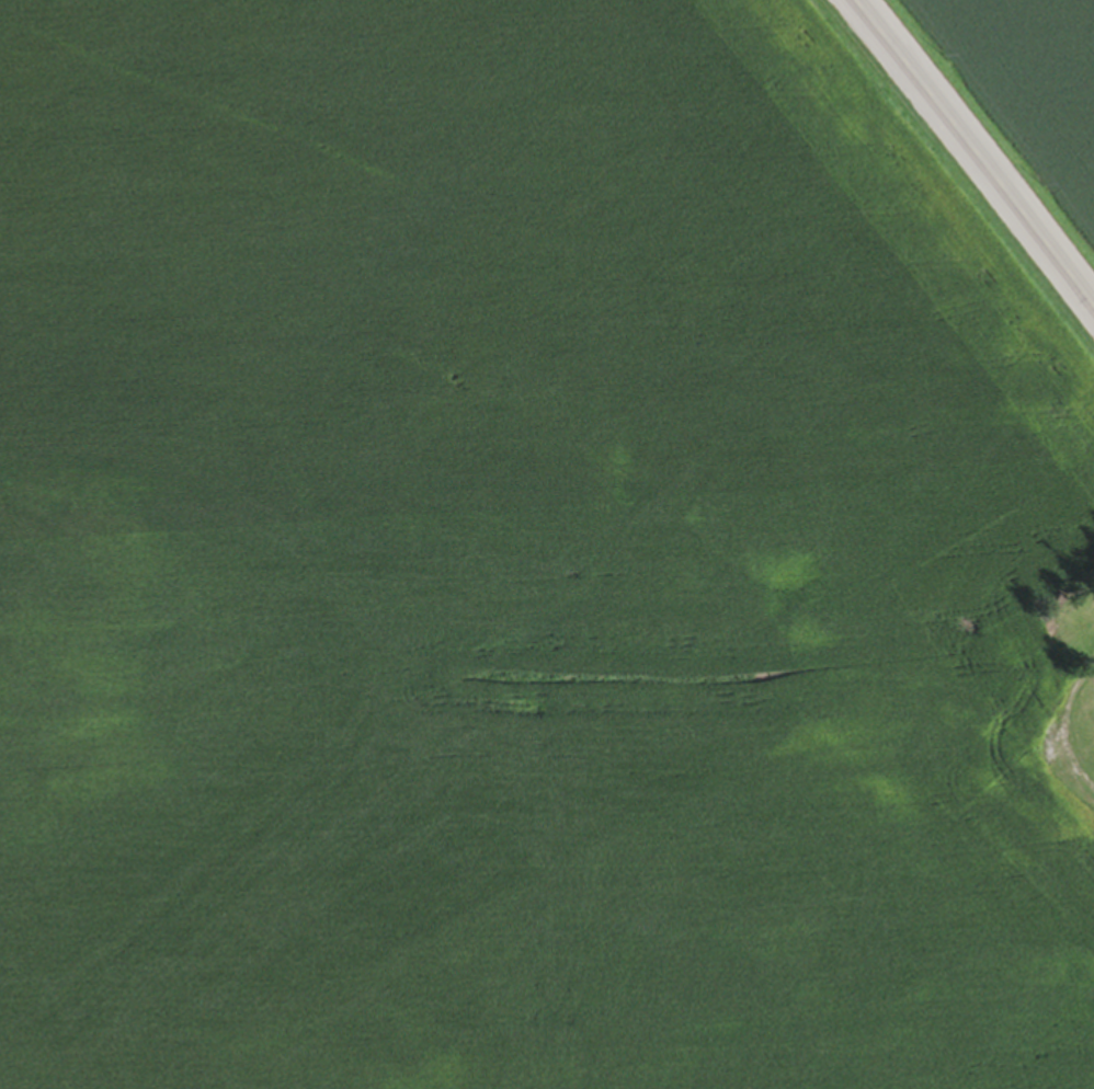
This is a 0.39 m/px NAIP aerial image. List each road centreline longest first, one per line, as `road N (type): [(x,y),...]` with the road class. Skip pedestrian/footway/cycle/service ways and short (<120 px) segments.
road 1 (secondary): [(1093,309),(862,0)]

